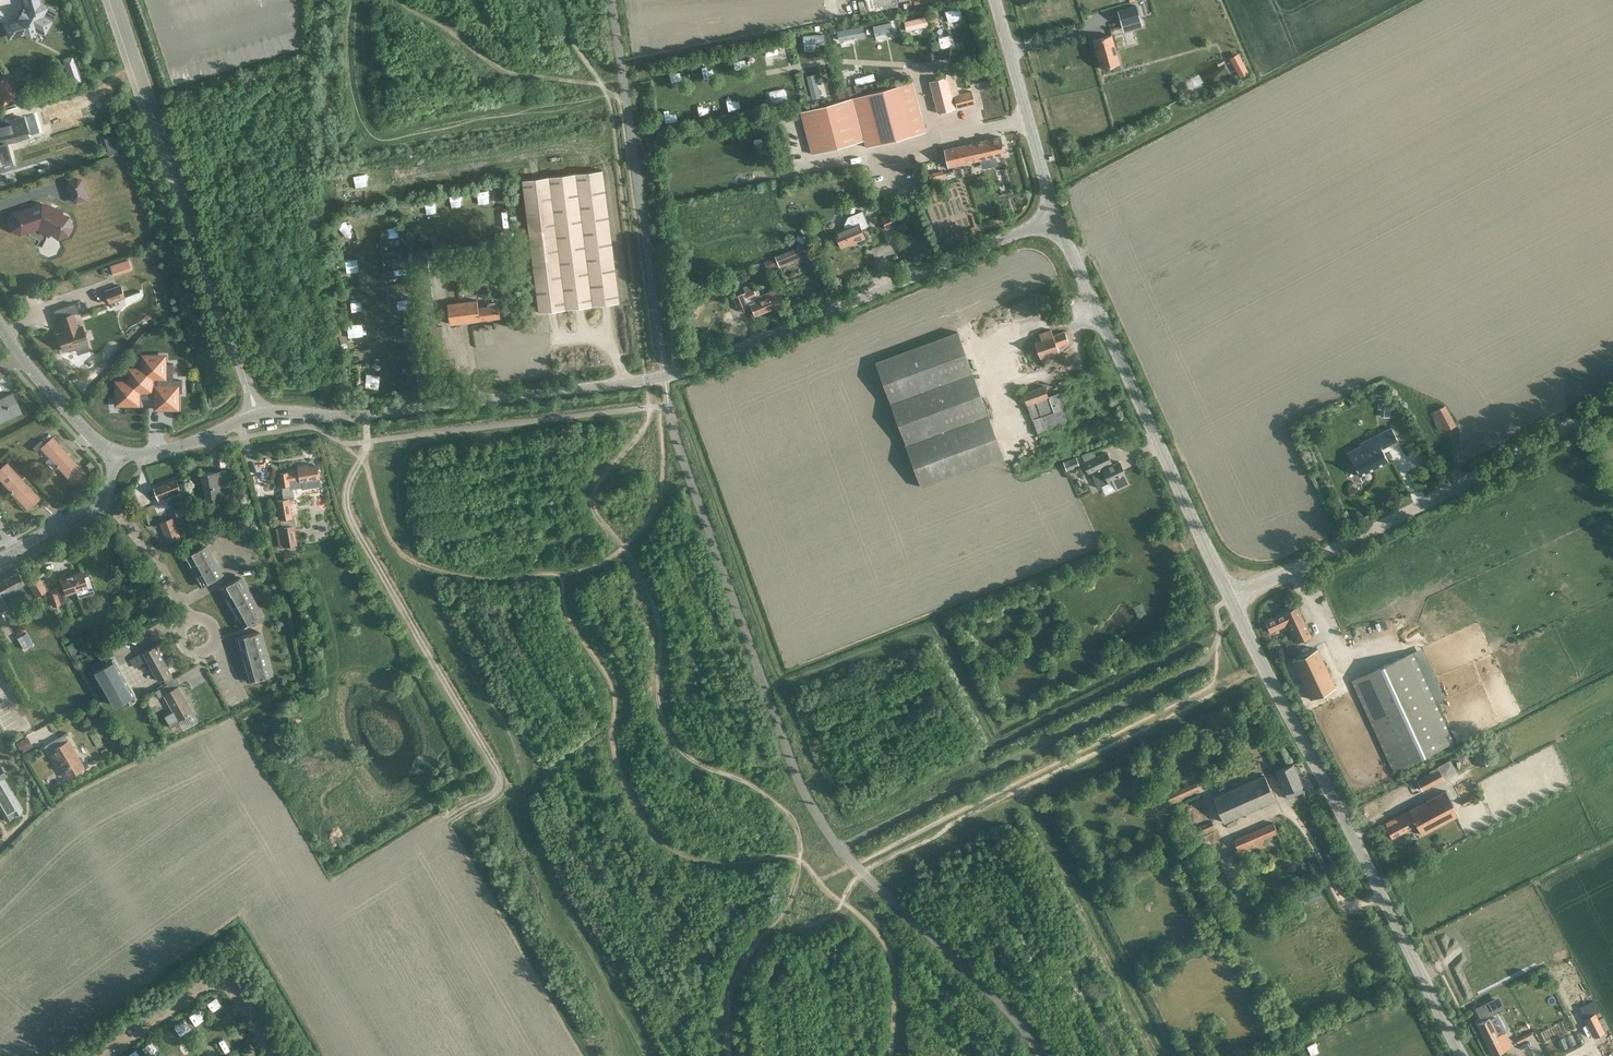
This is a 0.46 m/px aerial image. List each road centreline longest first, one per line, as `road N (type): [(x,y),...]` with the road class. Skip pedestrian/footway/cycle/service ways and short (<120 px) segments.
road 1 (unclassified): [(116,456),(202,439),(271,412),(345,416),(665,376),(1056,217)]
road 2 (tertiary): [(1461,1055),(1230,596)]
road 3 (track): [(364,414),(366,452),(344,494),(347,513),(499,780),(445,822)]
road 4 (unclassified): [(1230,596),(1612,400)]
road 5 (tertiary): [(1230,596),(1056,217)]
road 6 (tertiary): [(1056,217),(994,0)]
road 7 (residential): [(189,618),(106,494)]
road 8 (unclassified): [(116,456),(21,358)]
road 9 (unclassified): [(0,560),(106,494)]

